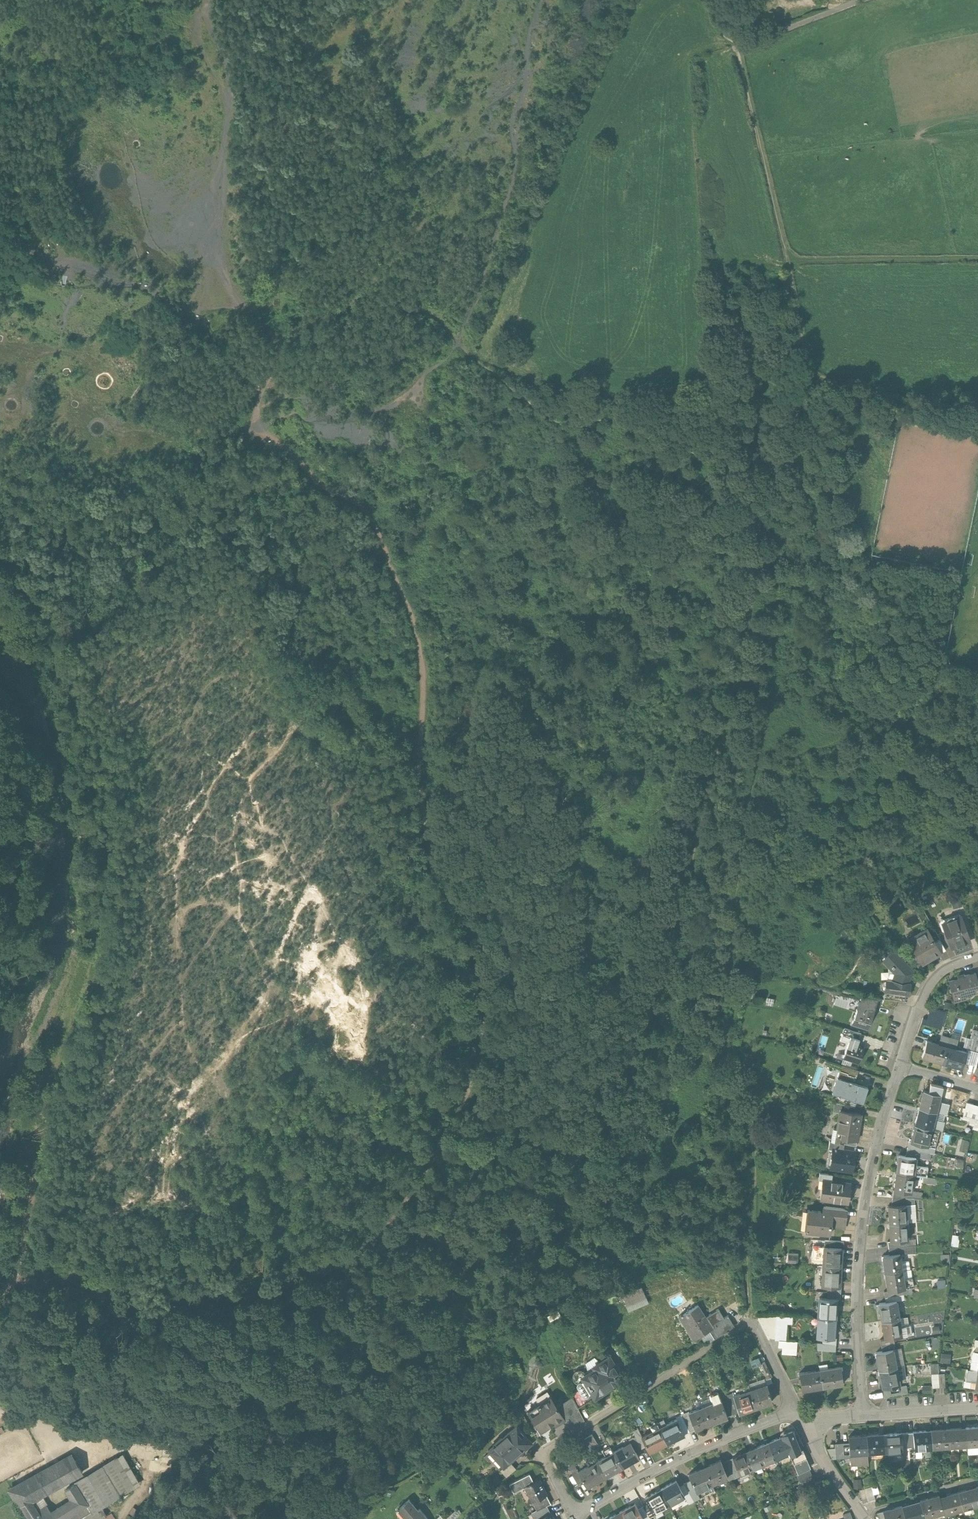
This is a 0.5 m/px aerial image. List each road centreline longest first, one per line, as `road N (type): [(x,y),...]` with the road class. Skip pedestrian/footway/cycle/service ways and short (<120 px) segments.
road 1 (residential): [(867,1410),(866,1211),(900,1067)]
road 2 (residential): [(754,1324),(544,1448),(572,1509)]
road 3 (residential): [(794,1411),(718,1437),(572,1509)]
road 4 (residential): [(900,1067),(939,978),(977,956)]
road 5 (residential): [(737,47),(854,0)]
road 6 (residential): [(858,1512),(977,1475)]

